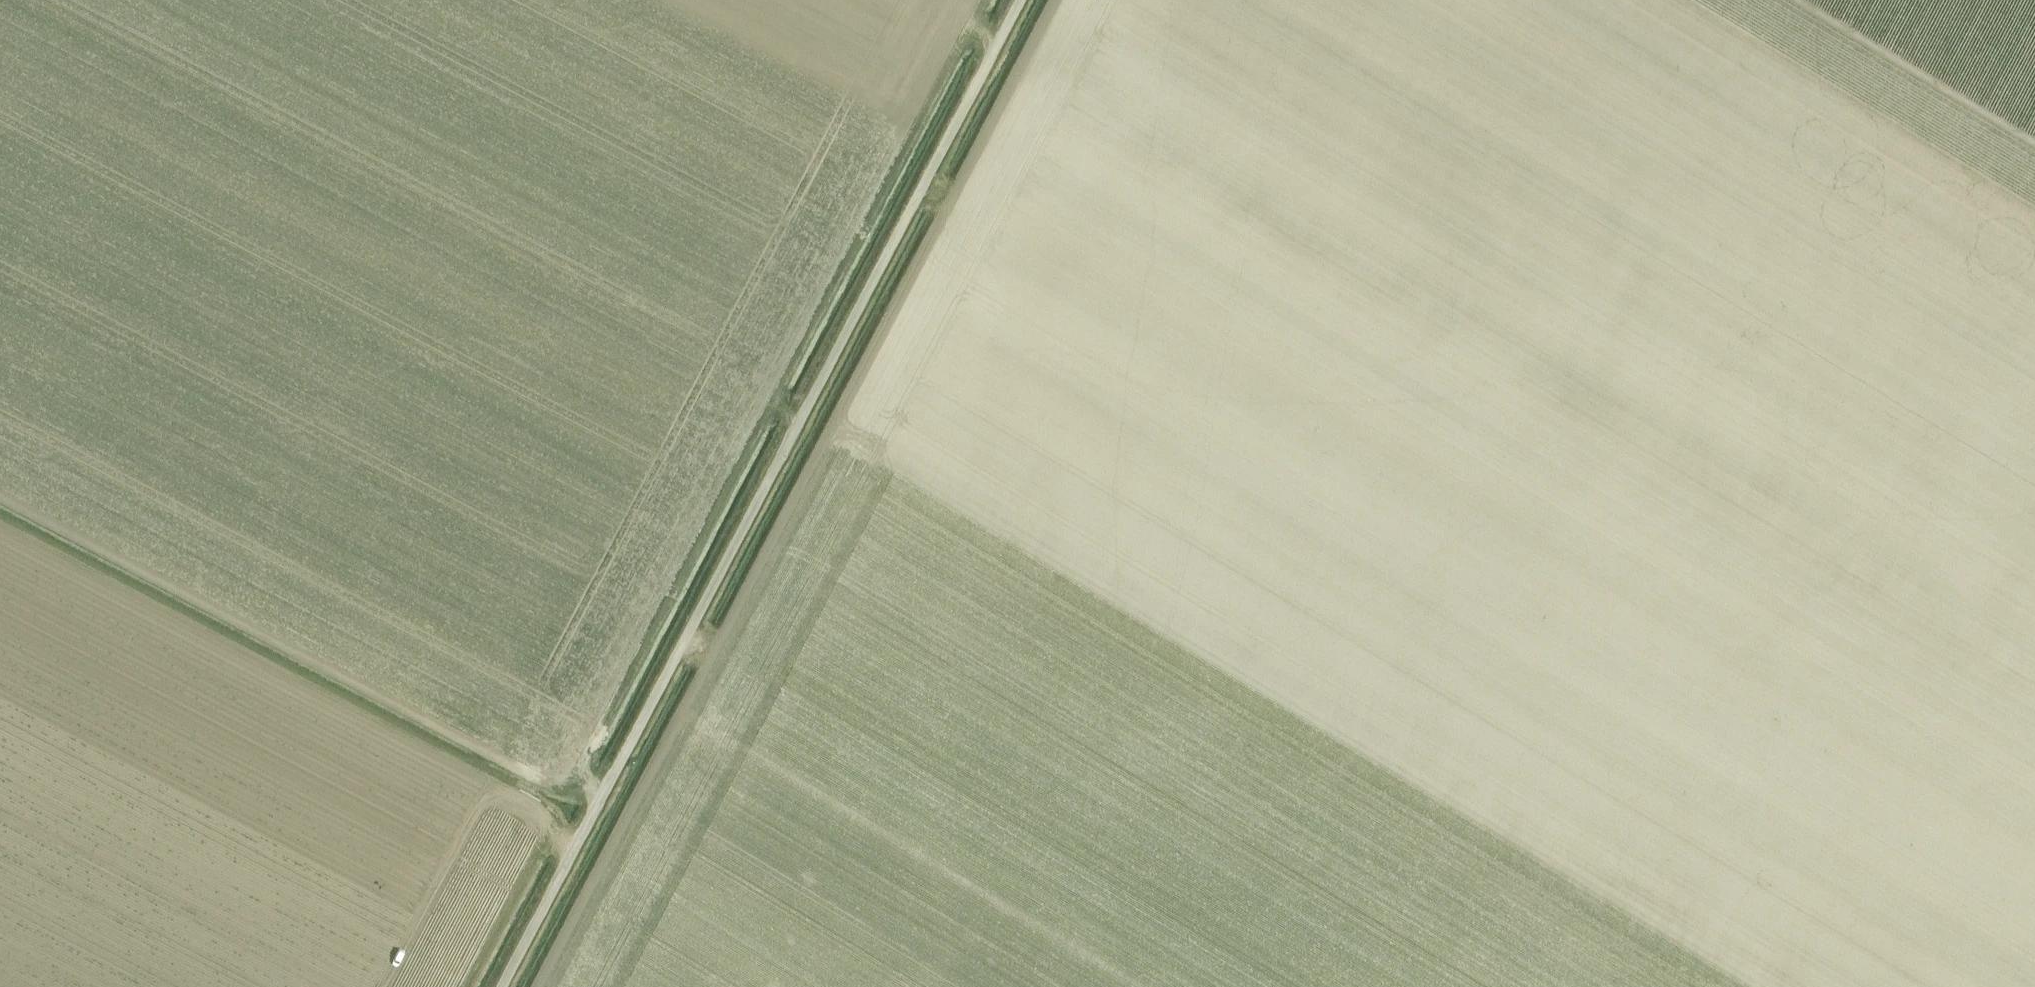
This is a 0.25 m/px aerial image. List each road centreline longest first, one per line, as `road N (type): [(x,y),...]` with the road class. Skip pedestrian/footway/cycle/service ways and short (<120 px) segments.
road 1 (track): [(620,761),(1021,0)]
road 2 (track): [(620,761),(503,986)]

